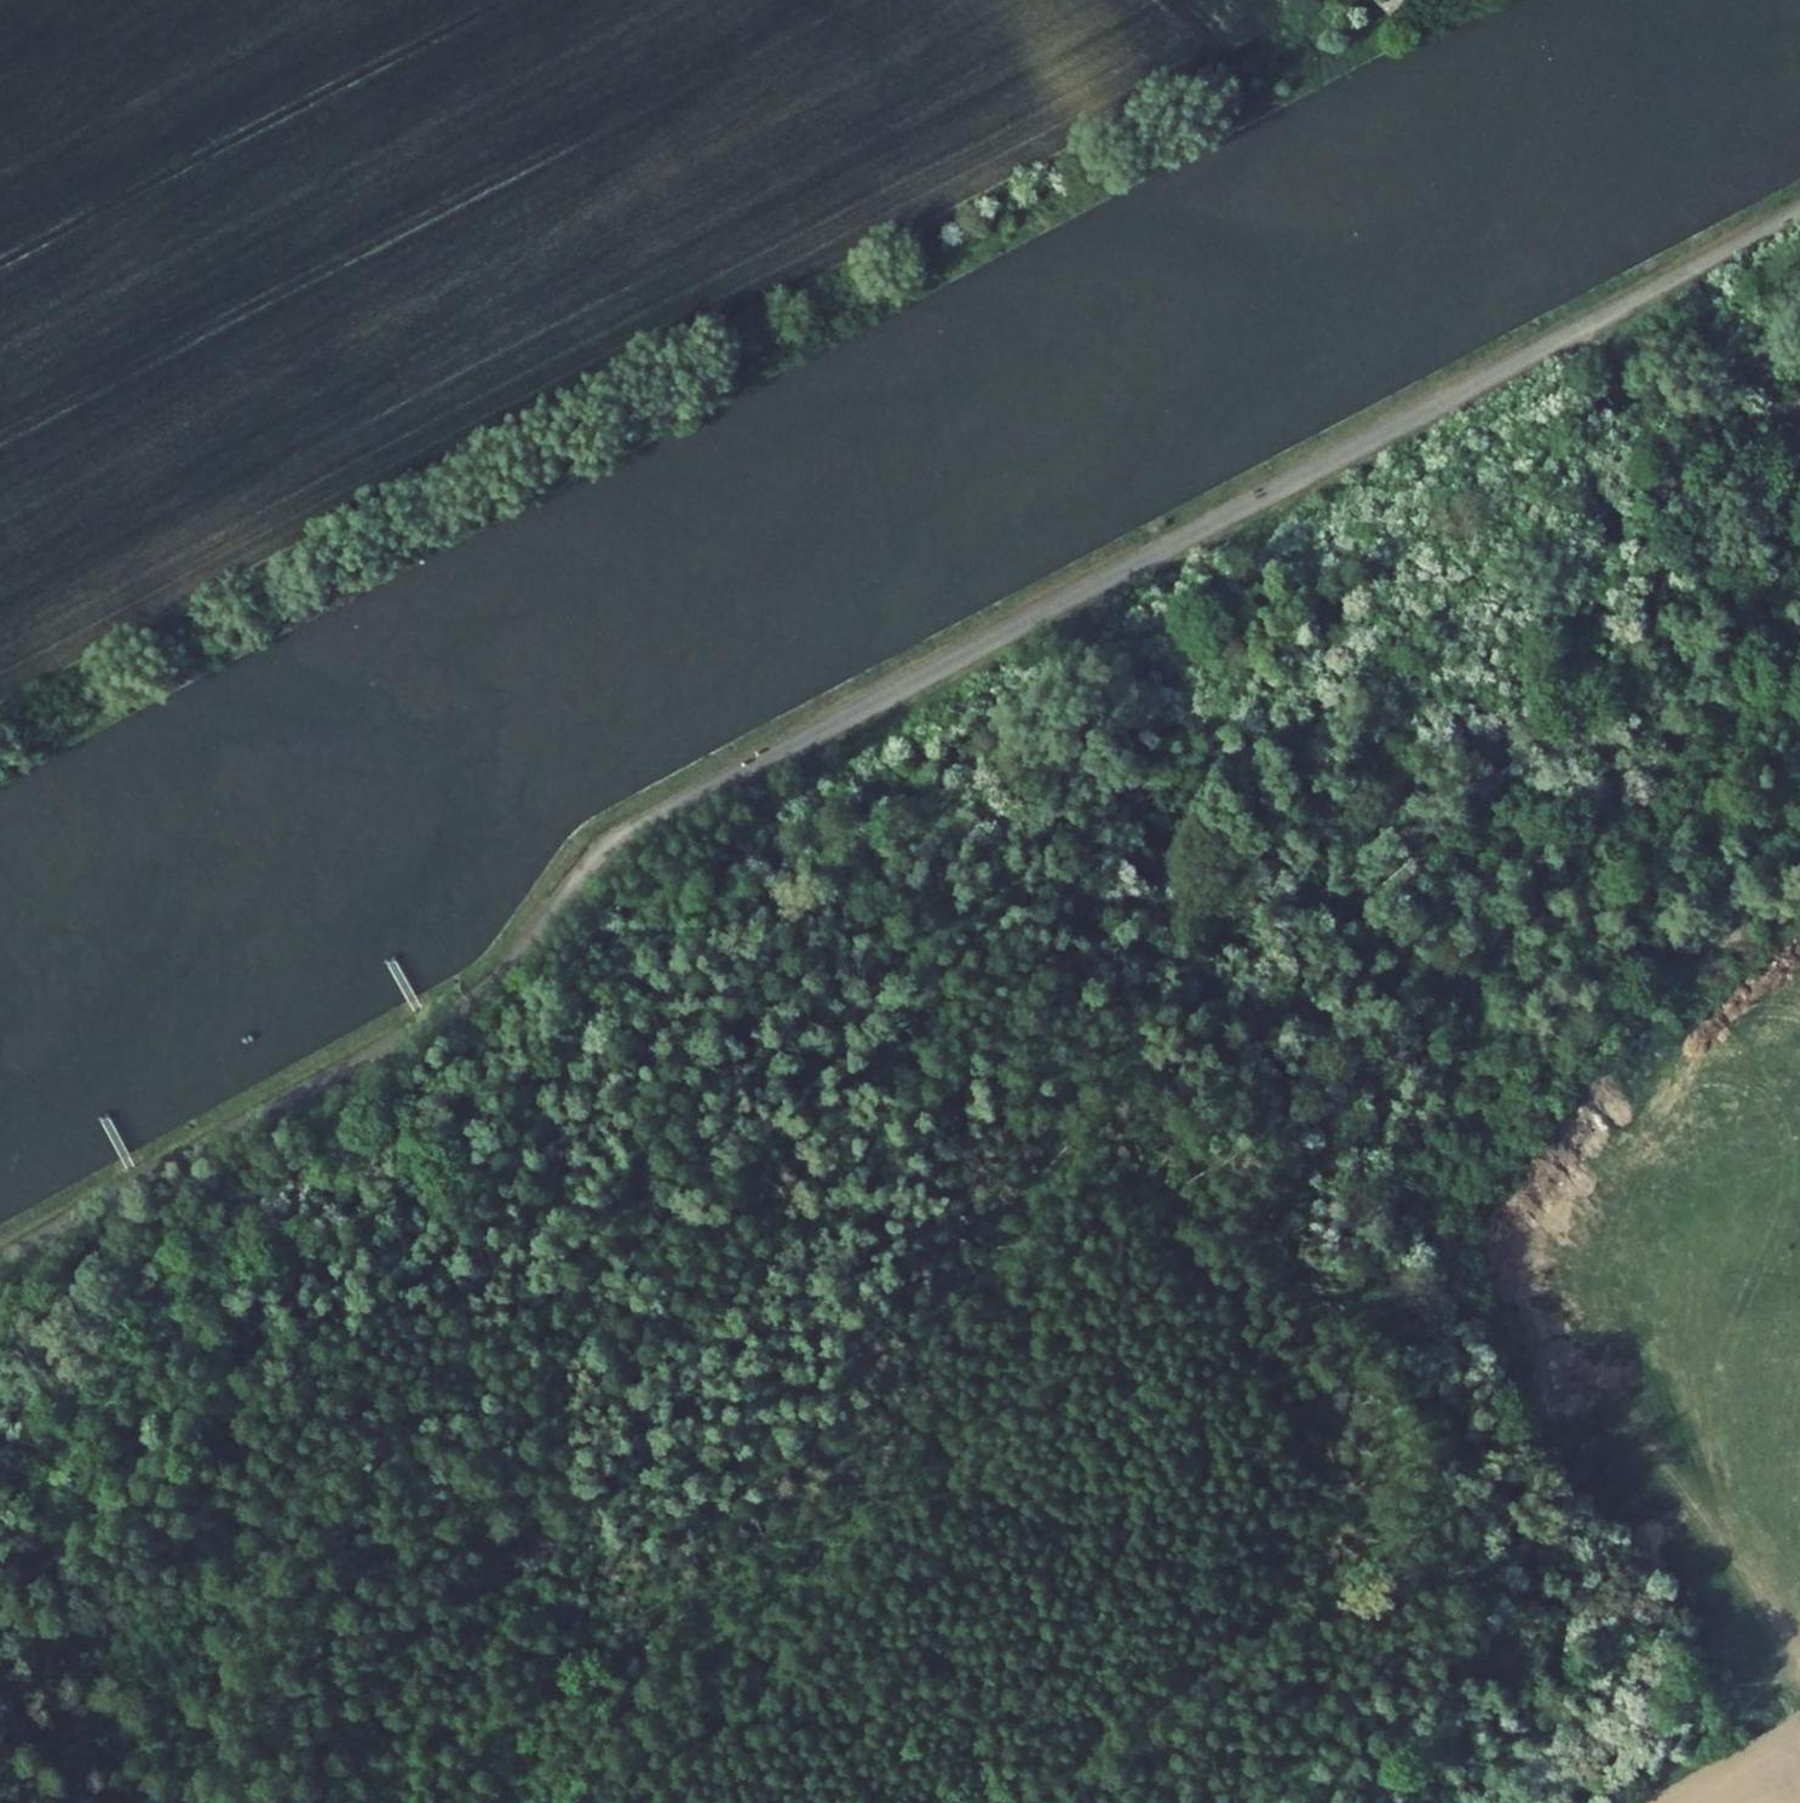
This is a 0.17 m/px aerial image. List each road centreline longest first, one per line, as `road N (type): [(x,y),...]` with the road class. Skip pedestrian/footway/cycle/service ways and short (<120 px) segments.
road 1 (track): [(1777,1689),(1490,1247)]
road 2 (track): [(1406,1802),(1627,1686),(1777,1689)]
road 3 (track): [(1584,1802),(1777,1689)]

